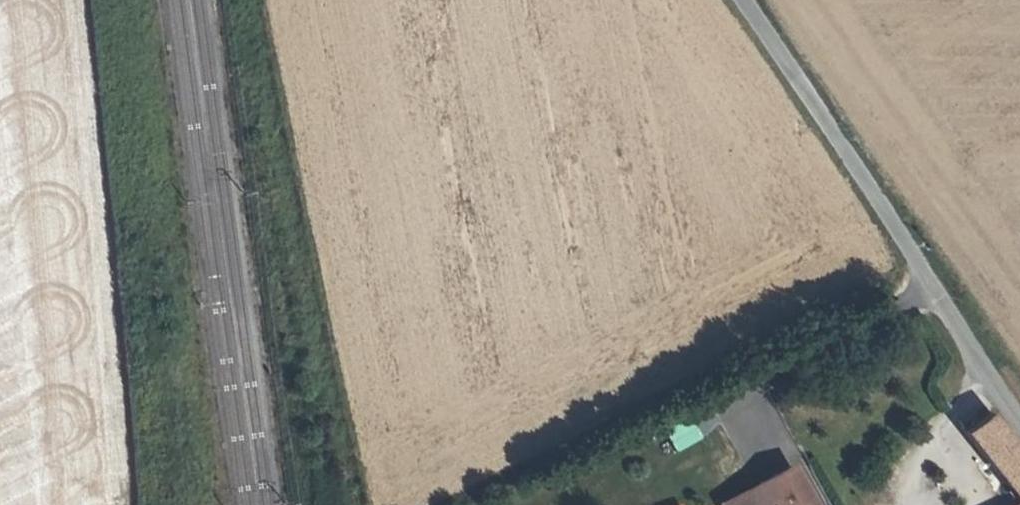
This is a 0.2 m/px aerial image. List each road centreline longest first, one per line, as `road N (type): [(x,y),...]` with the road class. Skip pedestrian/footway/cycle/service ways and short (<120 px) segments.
road 1 (unclassified): [(1019,412),(745,0)]

